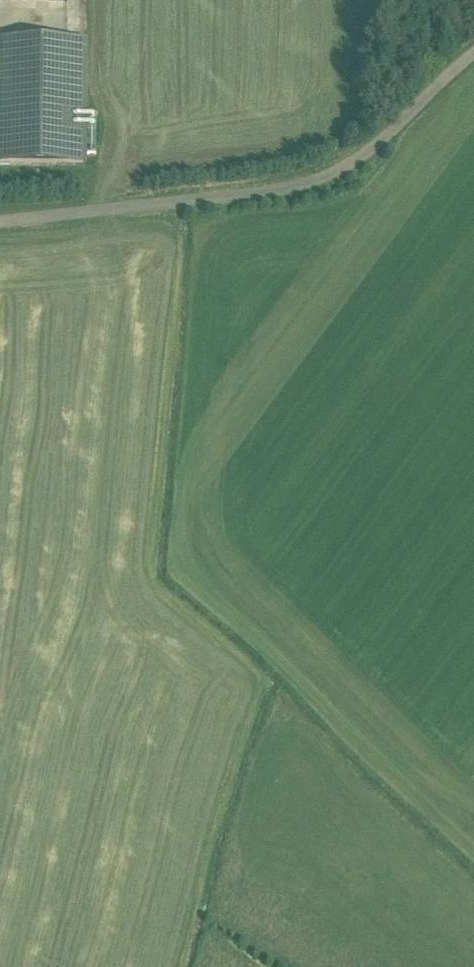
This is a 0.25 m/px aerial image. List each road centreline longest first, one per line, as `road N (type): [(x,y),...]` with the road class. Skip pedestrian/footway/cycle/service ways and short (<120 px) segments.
road 1 (track): [(0,223),(342,182),(373,164),(473,56)]

